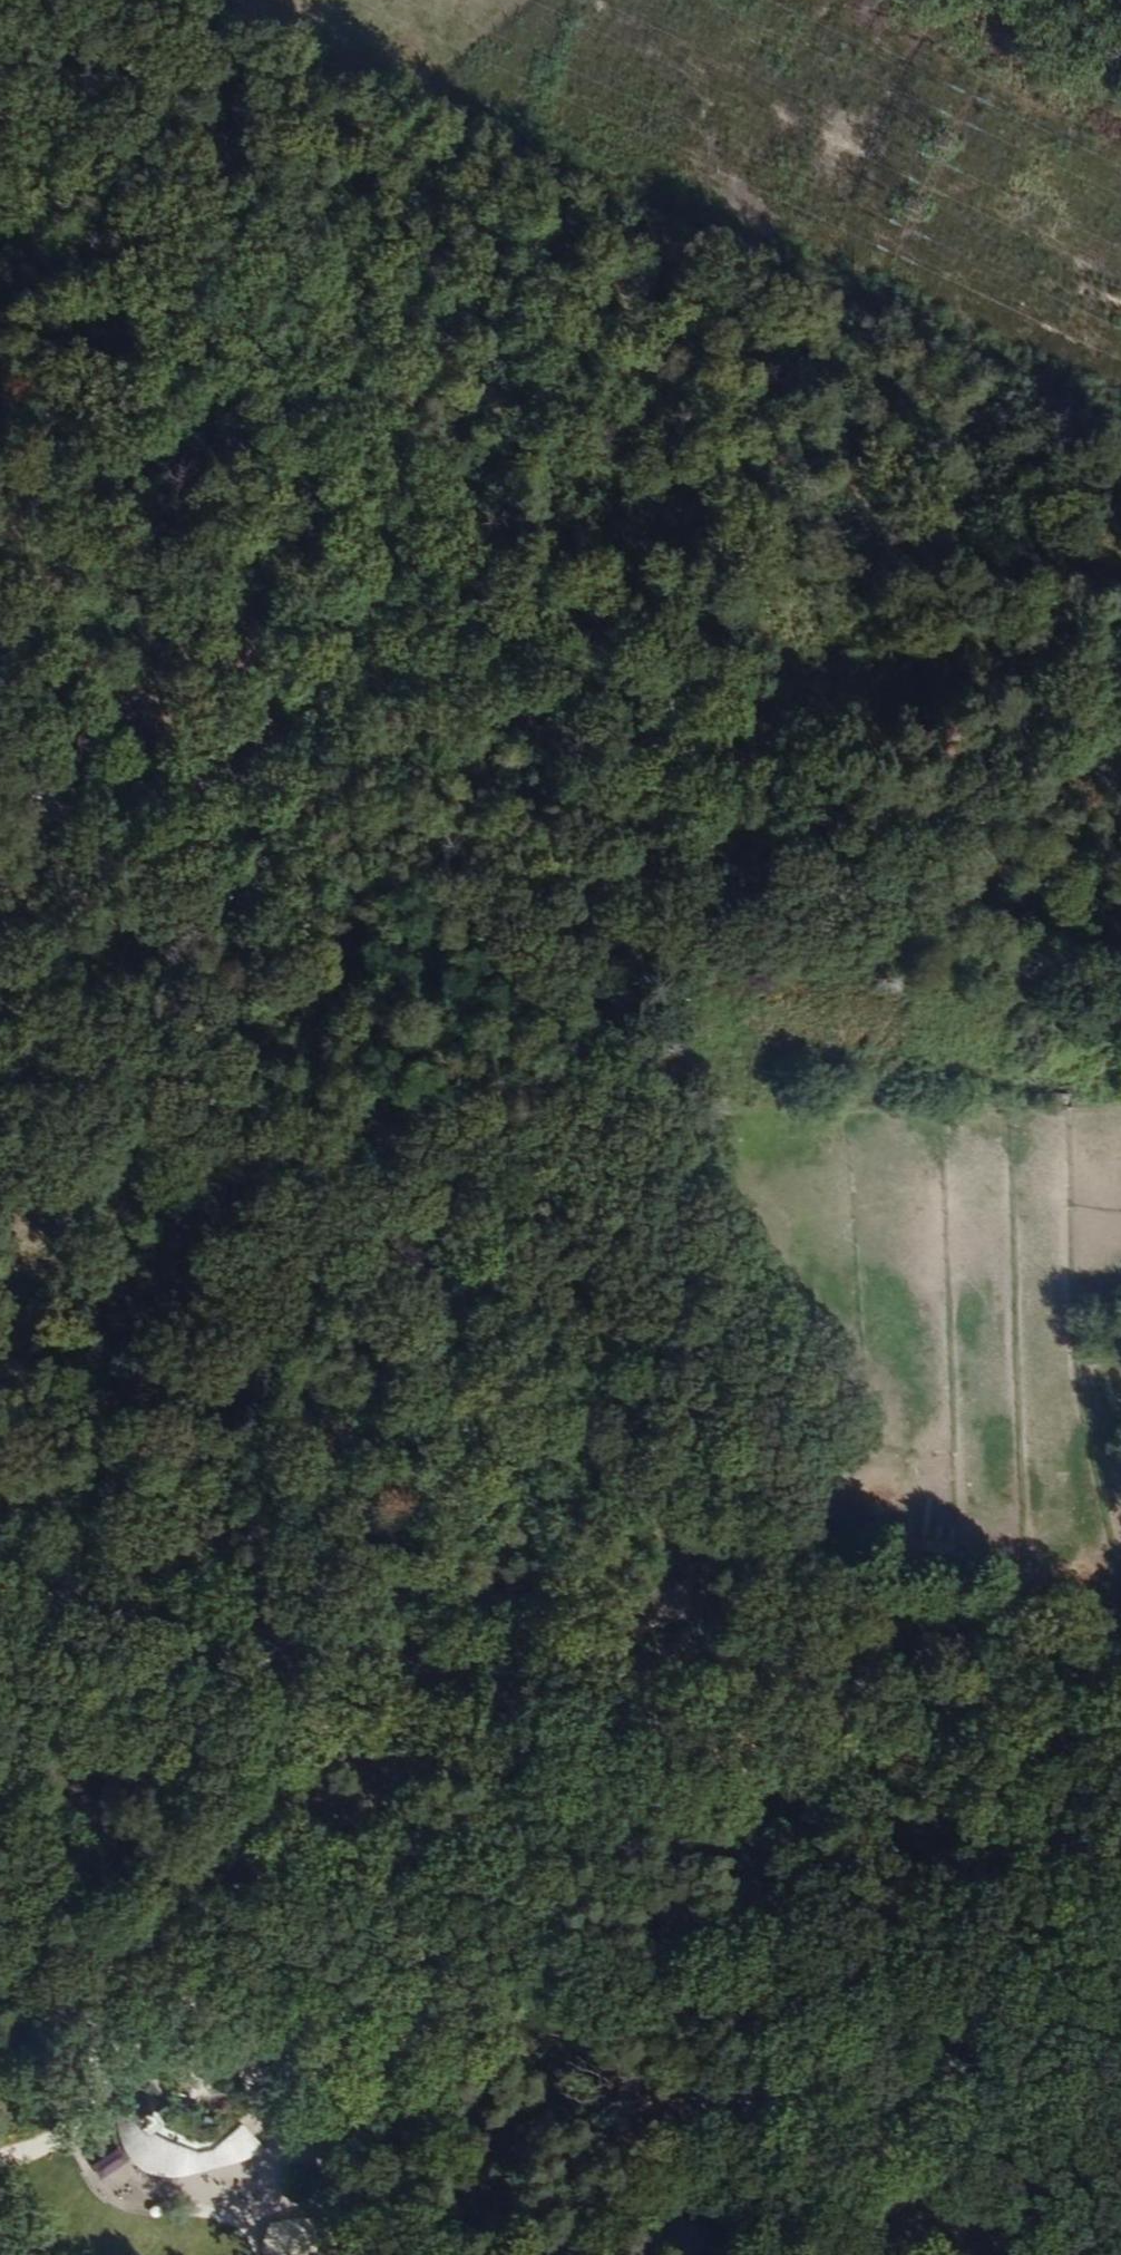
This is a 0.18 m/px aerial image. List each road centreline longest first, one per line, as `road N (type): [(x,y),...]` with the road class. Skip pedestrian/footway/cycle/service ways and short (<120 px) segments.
road 1 (tertiary): [(1120,1885),(877,1779),(424,1651),(74,1577),(0,1545)]

